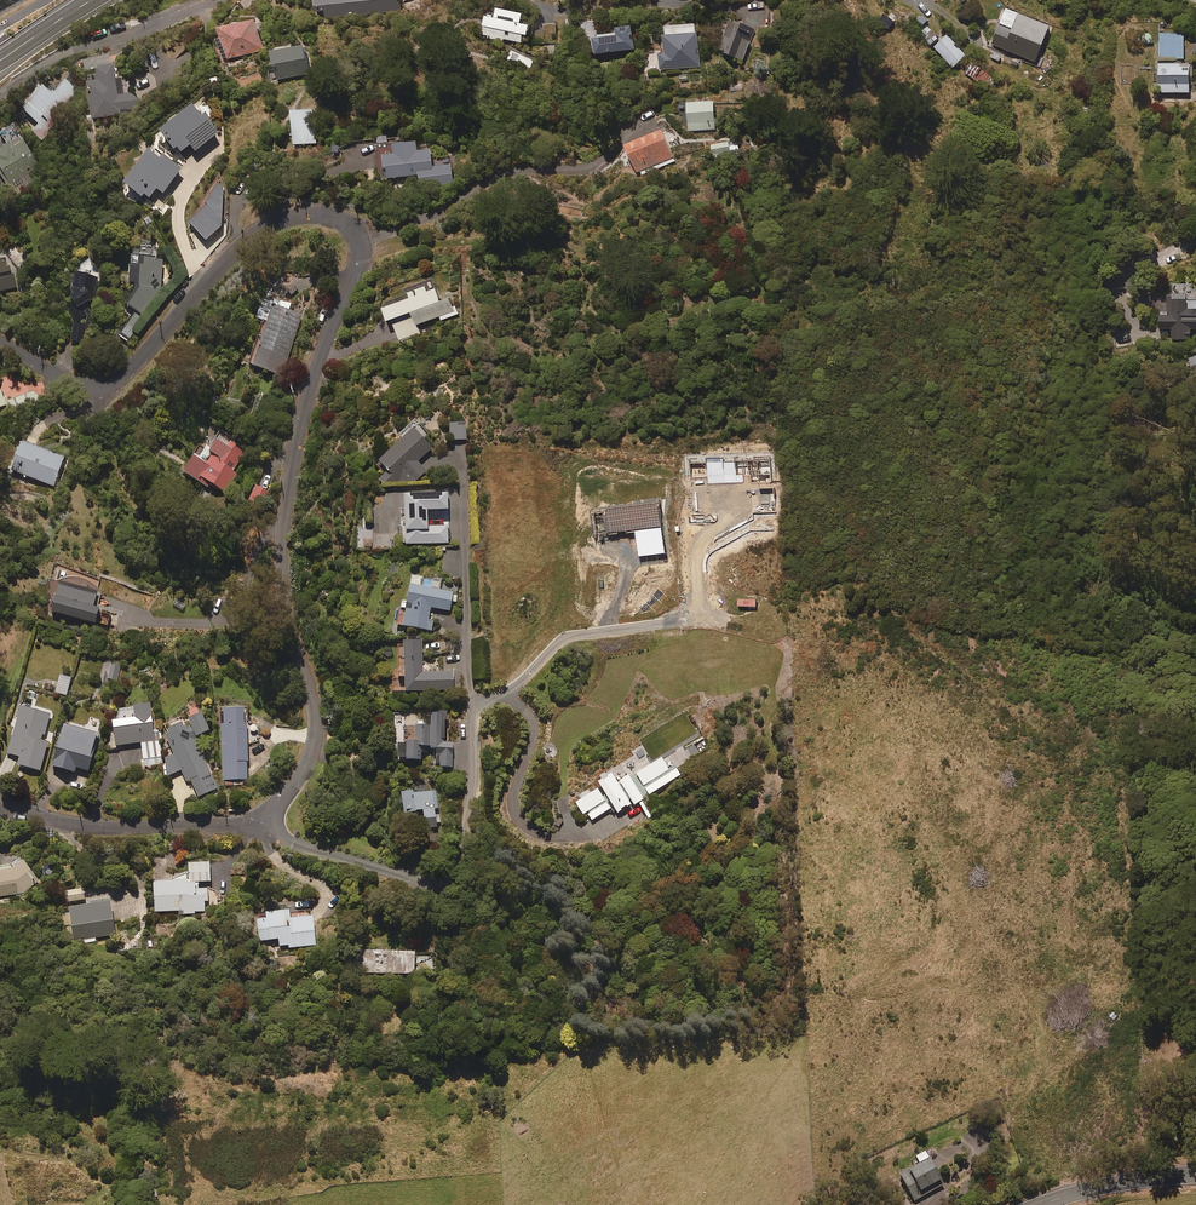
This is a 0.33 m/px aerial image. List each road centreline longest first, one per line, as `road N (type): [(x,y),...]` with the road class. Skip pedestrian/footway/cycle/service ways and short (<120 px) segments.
road 1 (residential): [(0,342),(64,380),(100,388),(124,376),(235,250),(277,220),(328,213),(359,240),(356,271),(309,396),(285,513),(284,584),(316,728),(304,772),(275,805),(235,824),(99,826),(0,802)]
road 2 (residential): [(0,95),(63,58),(225,0)]
road 3 (secondary): [(1040,1204),(1113,1184),(1195,1175)]

